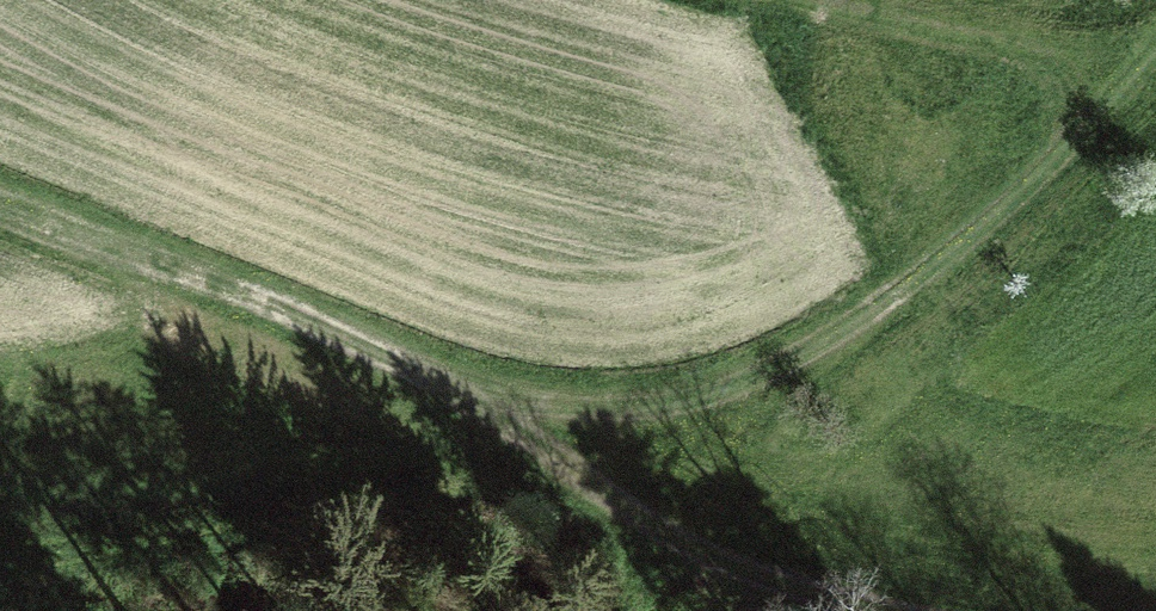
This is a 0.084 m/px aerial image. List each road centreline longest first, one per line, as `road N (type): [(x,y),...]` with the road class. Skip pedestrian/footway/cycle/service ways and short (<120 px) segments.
road 1 (track): [(0,215),(446,401),(661,515),(972,610)]
road 2 (track): [(446,401),(664,414),(858,348),(1010,226),(1155,61)]

